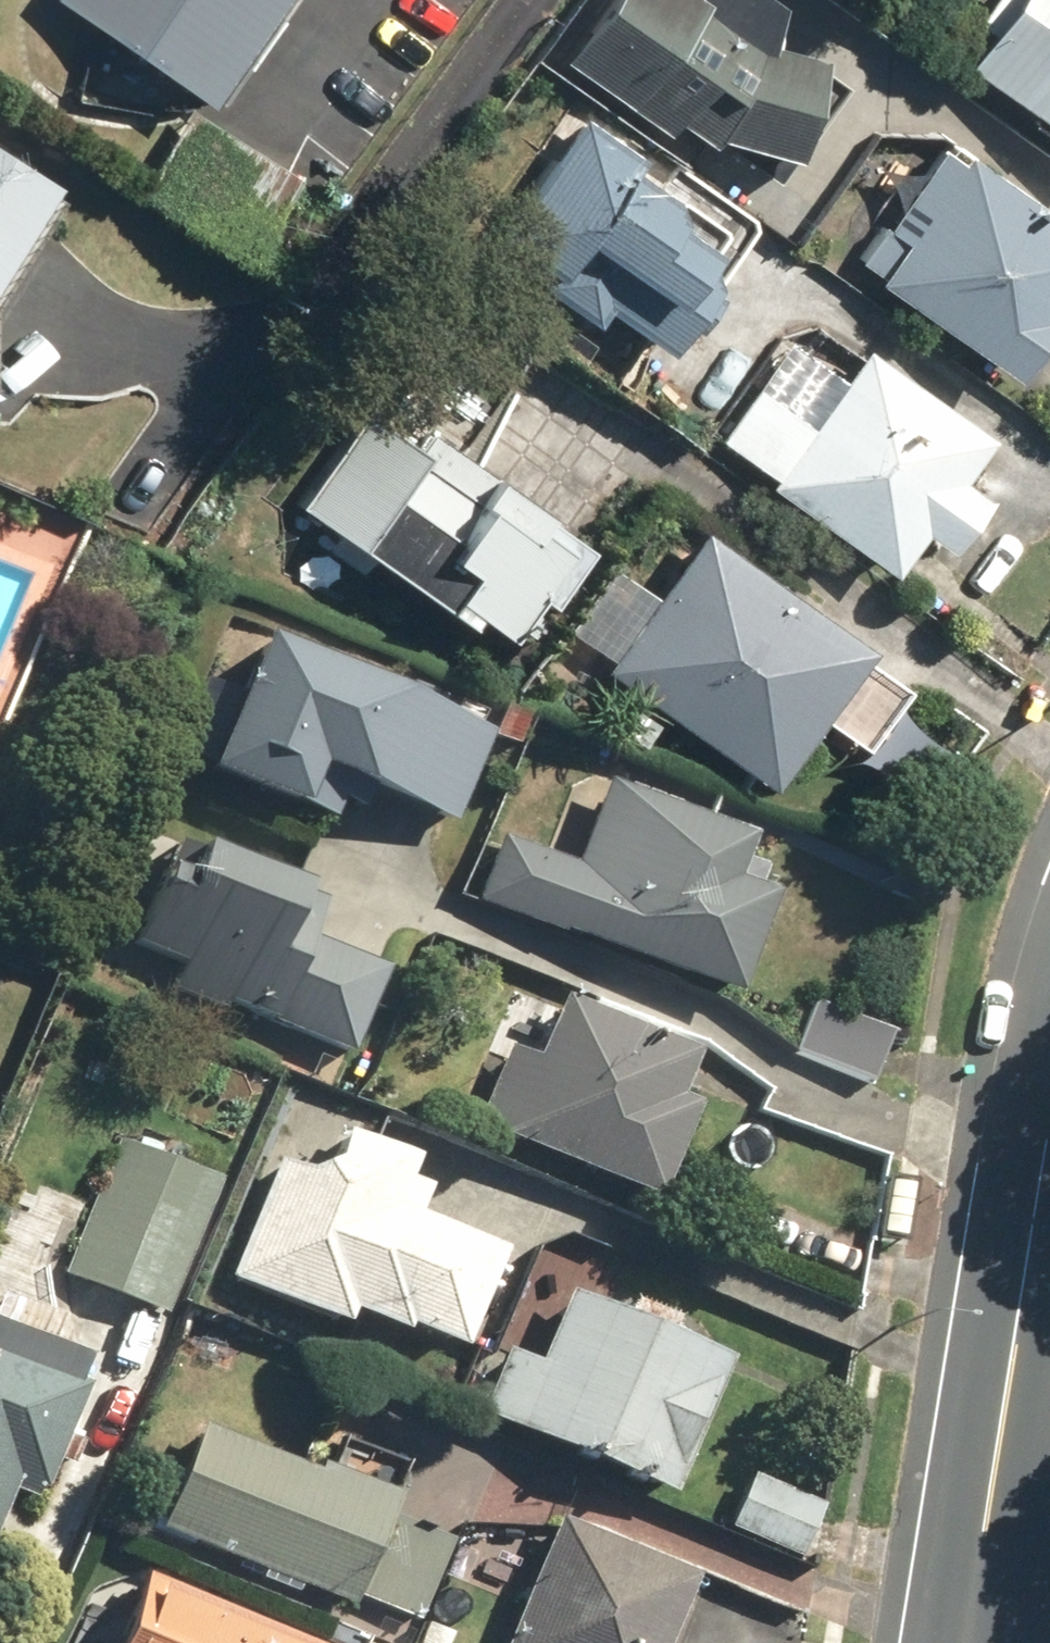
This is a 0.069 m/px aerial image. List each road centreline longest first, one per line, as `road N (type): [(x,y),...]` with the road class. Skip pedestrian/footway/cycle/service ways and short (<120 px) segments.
road 1 (primary): [(1049,1123),(976,1581)]

